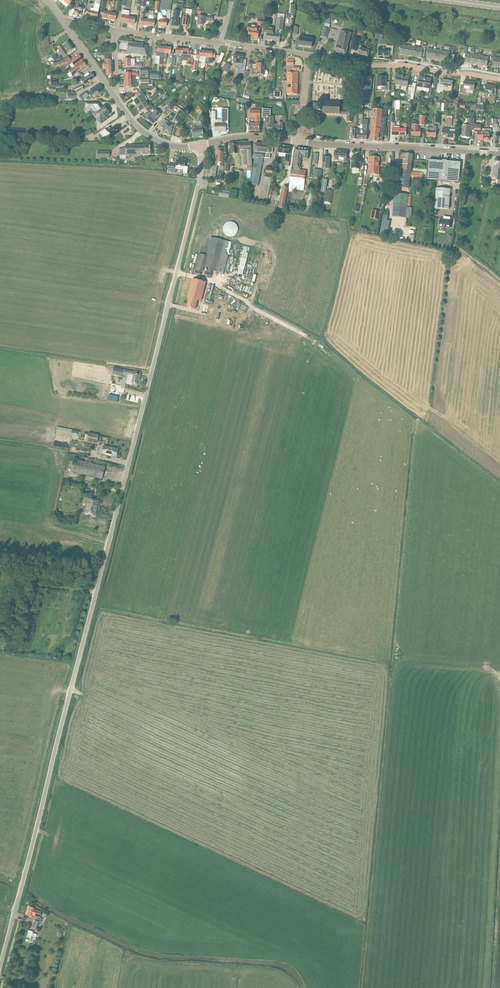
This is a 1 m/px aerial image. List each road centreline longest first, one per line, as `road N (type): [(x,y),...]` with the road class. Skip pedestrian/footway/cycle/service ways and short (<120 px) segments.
road 1 (tertiary): [(0,970),(200,179),(200,145)]
road 2 (residential): [(499,79),(309,55)]
road 3 (tertiary): [(464,152),(300,143)]
road 4 (track): [(464,152),(456,242),(499,282)]

